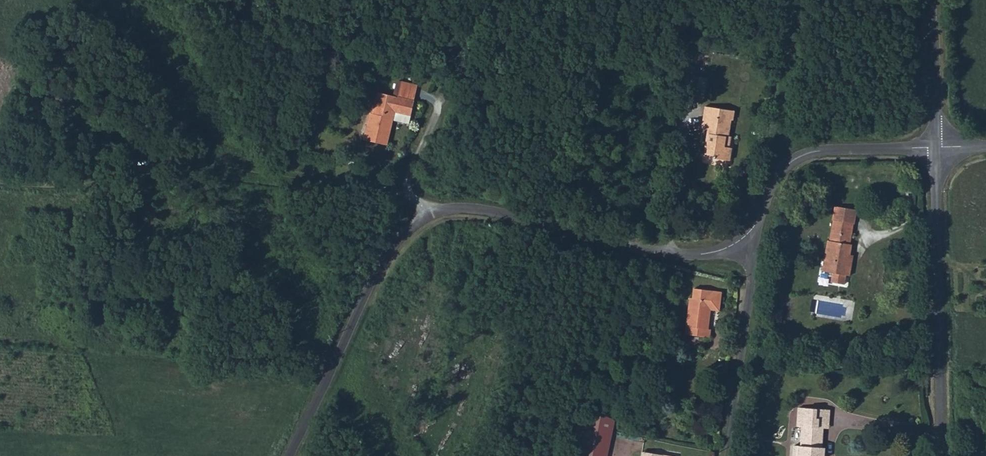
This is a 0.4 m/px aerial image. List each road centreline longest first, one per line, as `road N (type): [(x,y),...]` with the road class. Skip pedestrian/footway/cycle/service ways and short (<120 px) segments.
road 1 (unclassified): [(287,455),(381,261),(434,213),(494,210),(668,252),(703,254),(746,240)]
road 2 (track): [(0,181),(108,191),(216,168),(272,175),(295,163),(361,171),(434,213)]
road 3 (unclassified): [(943,455),(936,149)]
road 4 (unclassified): [(936,149),(807,158),(772,188),(746,240)]
road 5 (unclassified): [(936,149),(932,0)]

